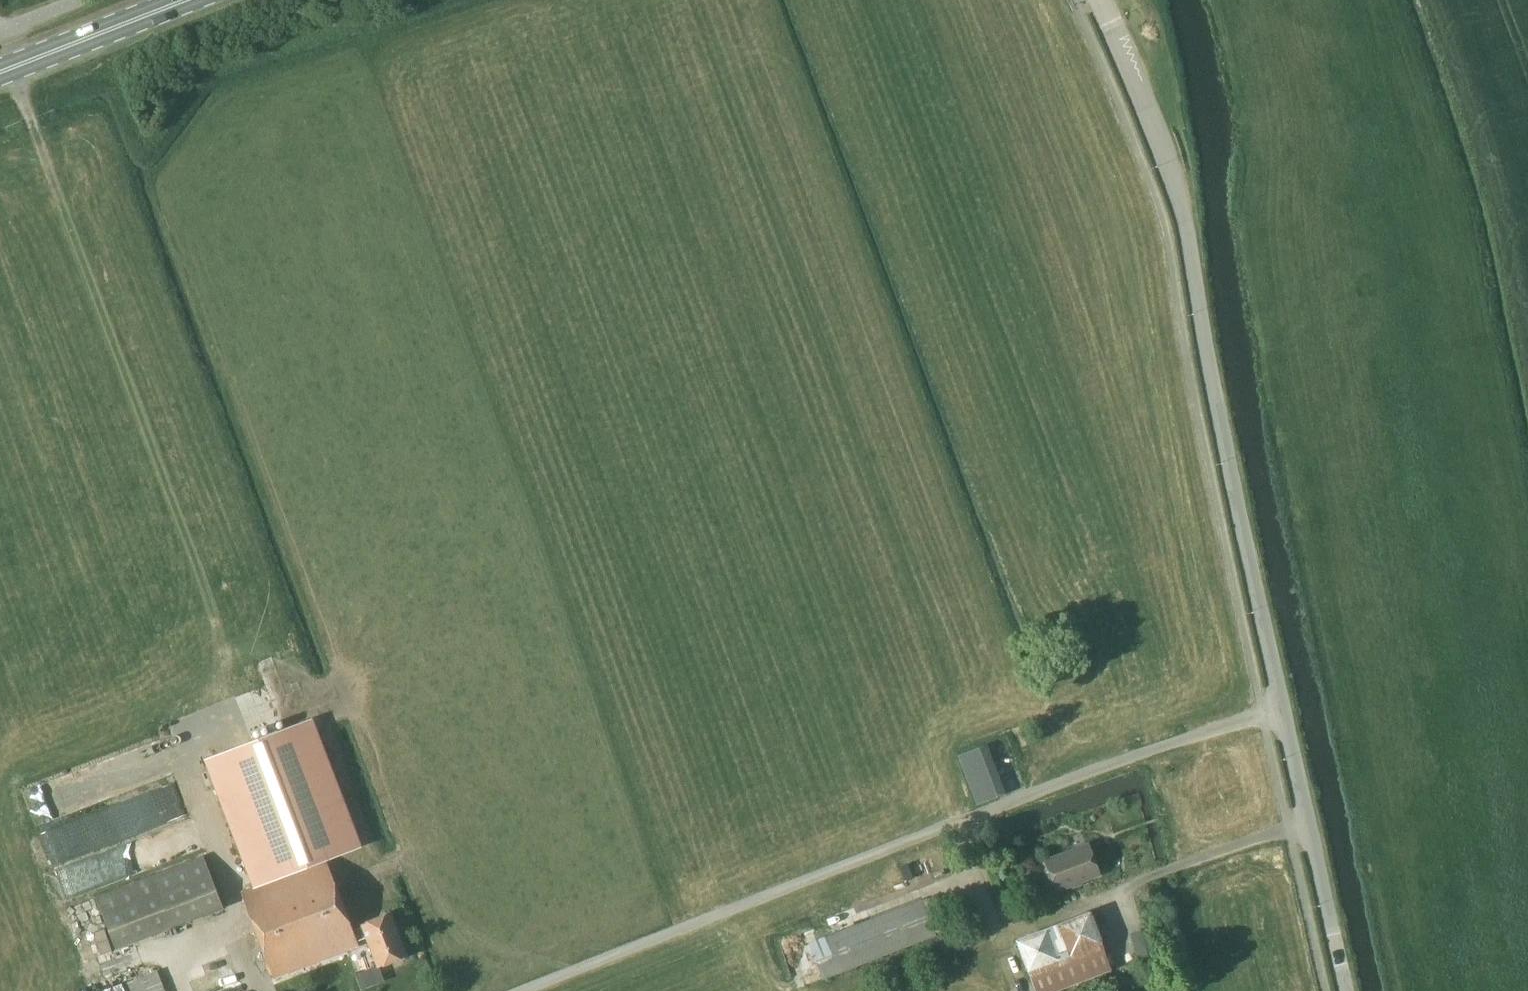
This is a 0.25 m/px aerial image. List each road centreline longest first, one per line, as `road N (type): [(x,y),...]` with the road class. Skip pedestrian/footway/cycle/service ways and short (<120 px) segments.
road 1 (residential): [(1347,990),(1177,171),(1103,0)]
road 2 (primary): [(0,74),(189,0)]

